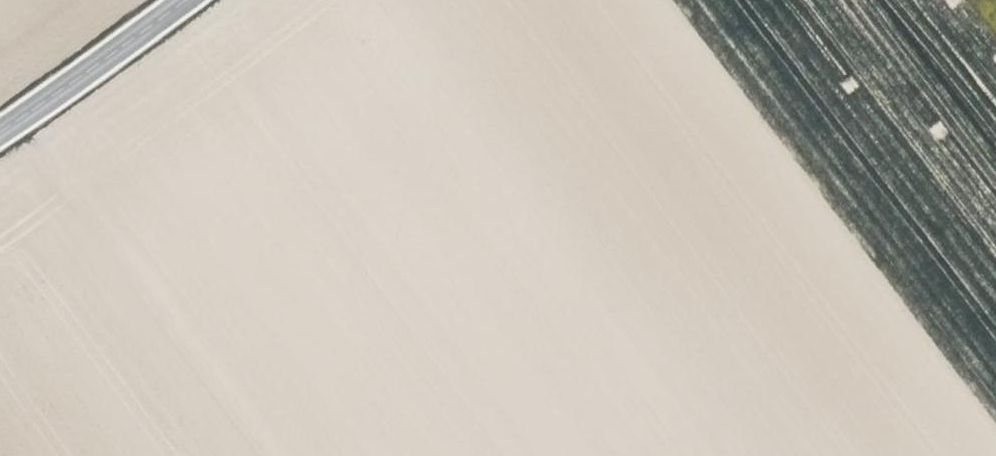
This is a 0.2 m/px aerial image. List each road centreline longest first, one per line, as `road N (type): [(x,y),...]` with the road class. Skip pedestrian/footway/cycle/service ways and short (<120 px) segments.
road 1 (tertiary): [(0,133),(185,0)]

